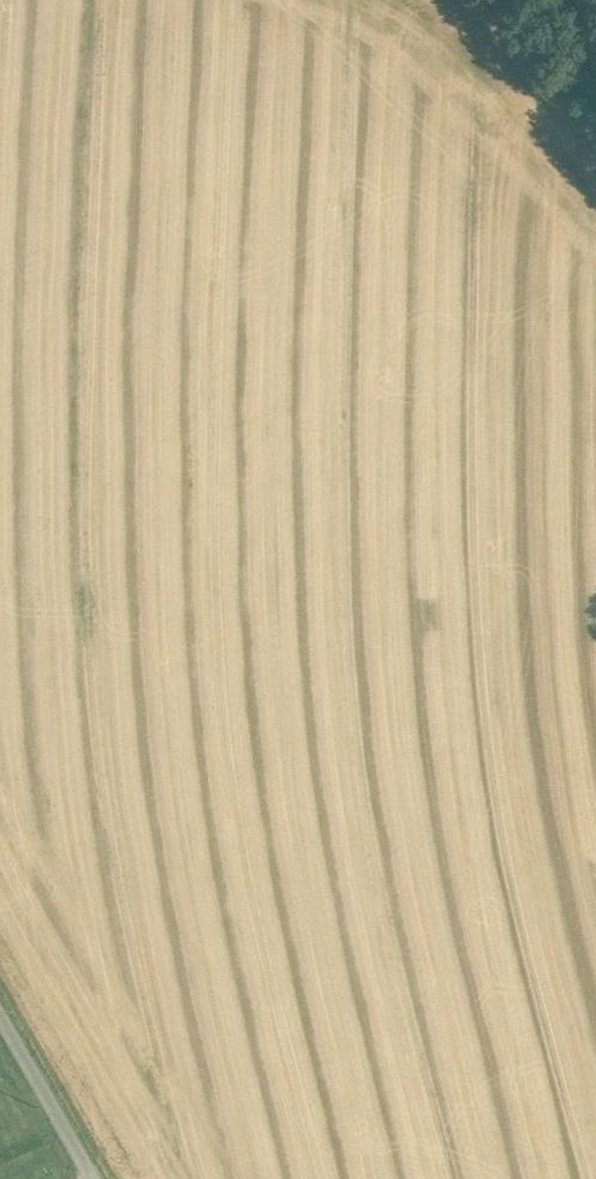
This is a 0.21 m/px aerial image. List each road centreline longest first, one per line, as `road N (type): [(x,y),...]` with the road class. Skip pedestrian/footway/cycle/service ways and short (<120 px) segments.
road 1 (track): [(0,1017),(93,1178)]

